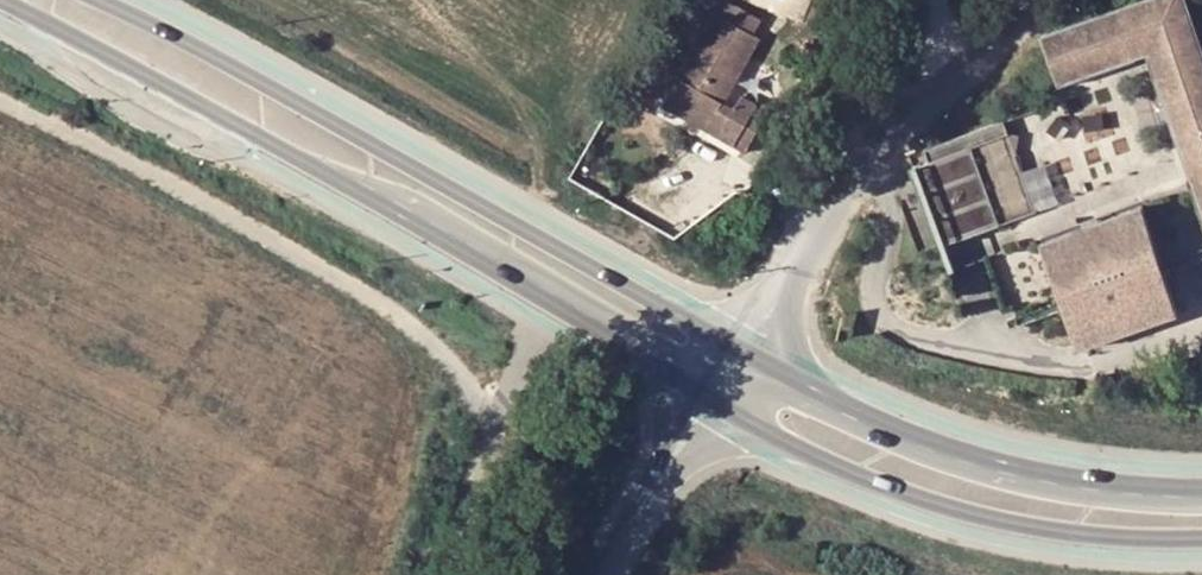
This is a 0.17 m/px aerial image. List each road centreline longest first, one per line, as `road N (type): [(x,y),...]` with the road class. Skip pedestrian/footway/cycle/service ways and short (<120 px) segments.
road 1 (secondary): [(16,0),(241,116),(709,392)]
road 2 (secondary): [(737,349),(210,54),(96,0)]
road 3 (secondary): [(709,392),(802,447),(975,517),(1079,536),(1201,540)]
road 4 (secondary): [(1201,490),(1007,469),(922,442),(737,349)]
road 5 (unclassified): [(737,349),(790,267),(933,87),(1061,0)]
road 6 (track): [(541,217),(542,157),(429,0)]
road 7 (unclassified): [(696,412),(600,574)]

